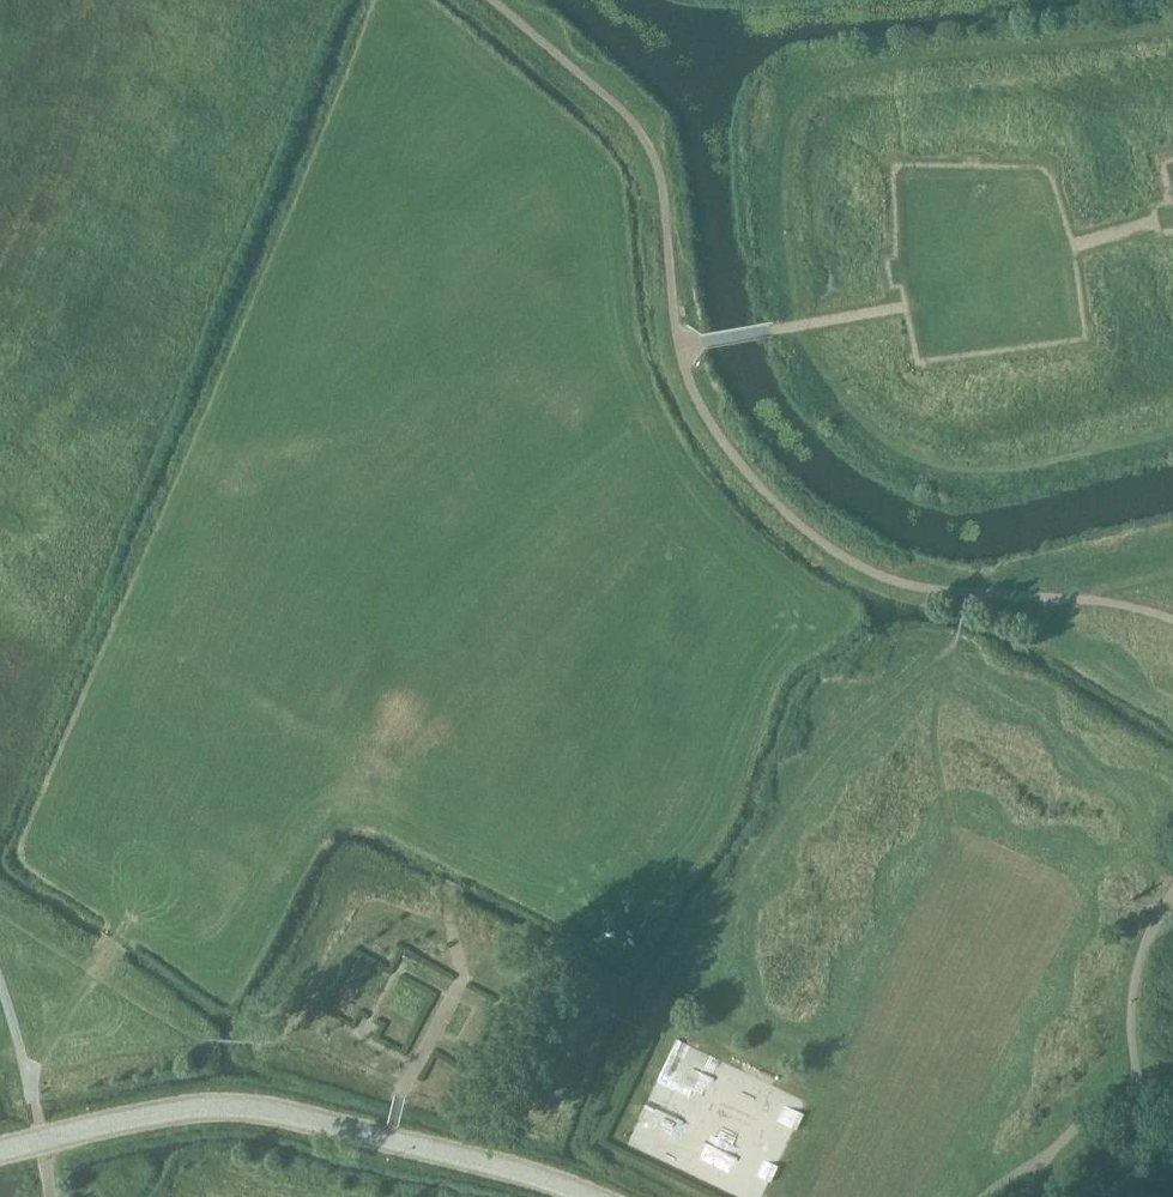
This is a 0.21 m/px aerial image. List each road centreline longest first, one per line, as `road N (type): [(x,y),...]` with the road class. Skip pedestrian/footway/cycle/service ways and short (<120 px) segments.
road 1 (track): [(804,325),(777,170),(797,92),(811,80),(896,57),(1172,28)]
road 2 (residential): [(582,1196),(515,1171),(237,1109),(157,1114),(0,1151)]
road 3 (track): [(1172,432),(997,464),(945,460),(917,449),(865,408),(807,334)]

